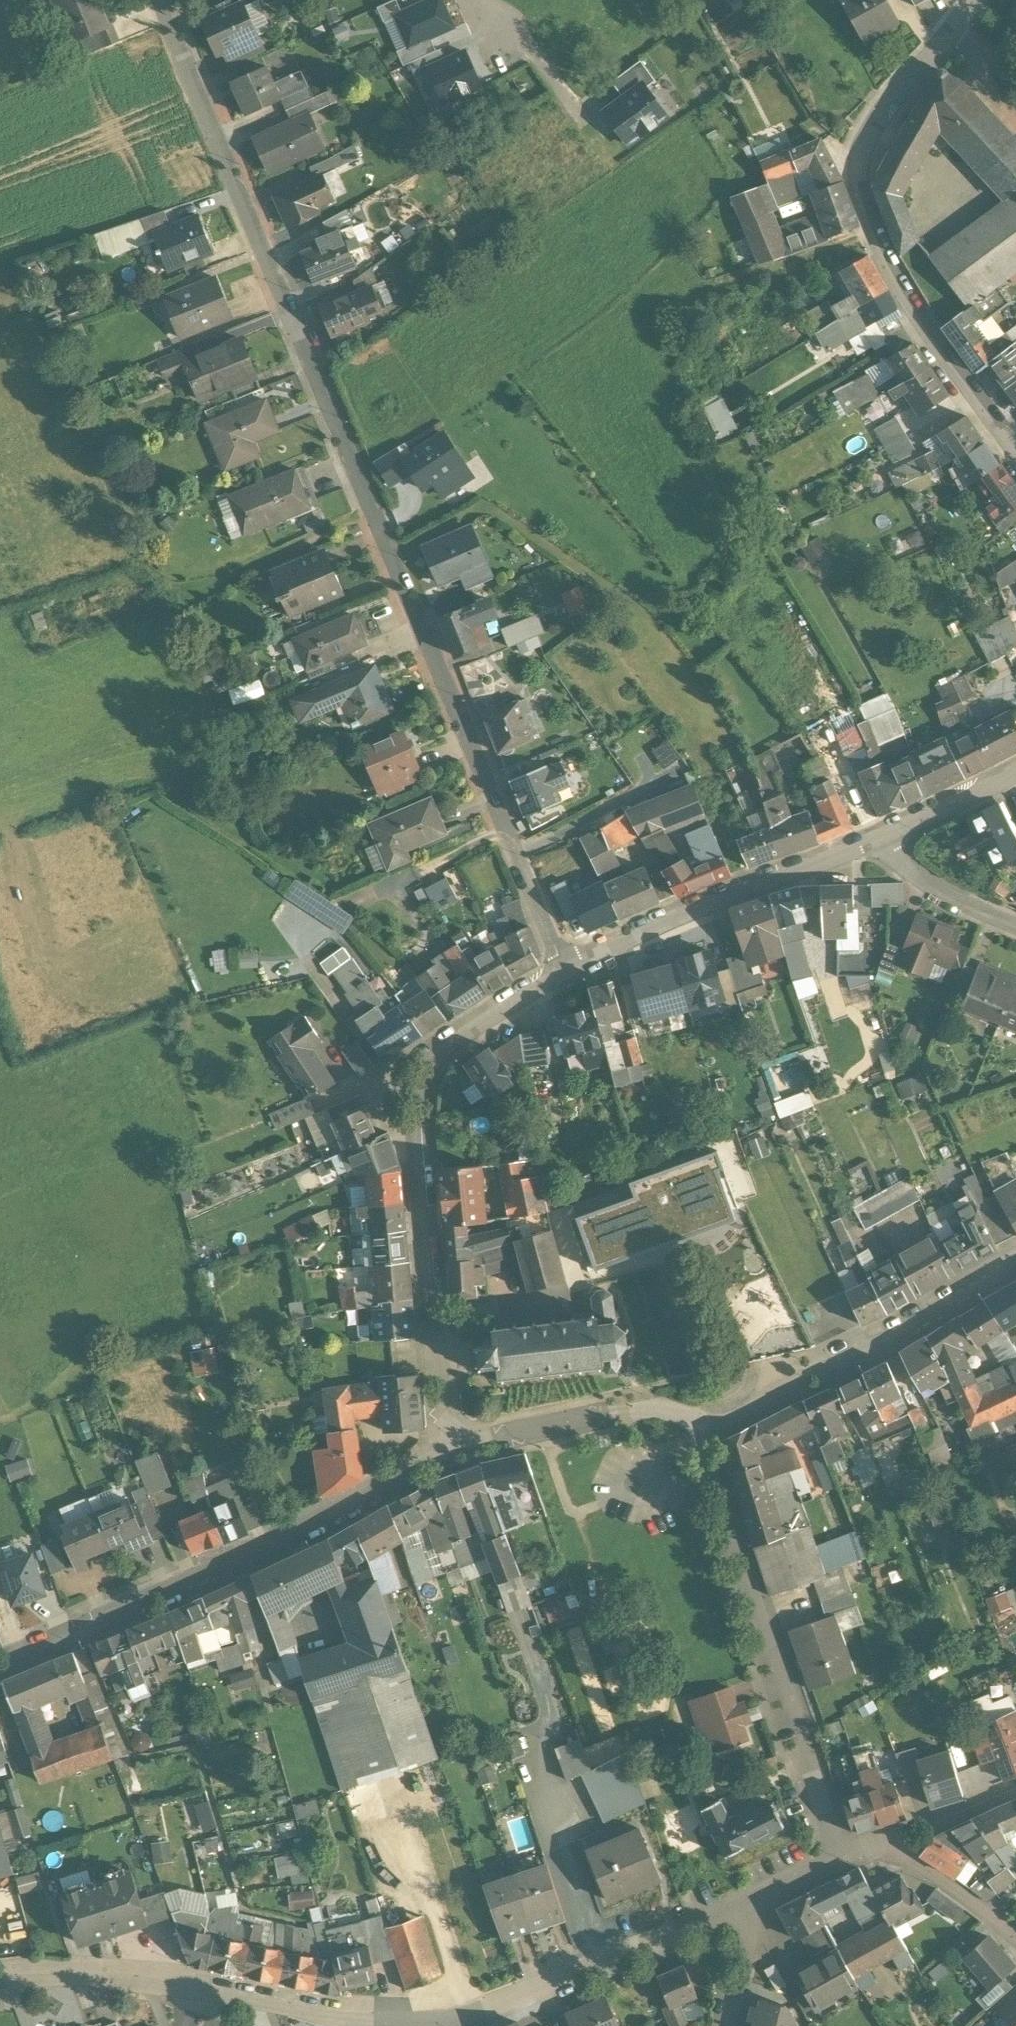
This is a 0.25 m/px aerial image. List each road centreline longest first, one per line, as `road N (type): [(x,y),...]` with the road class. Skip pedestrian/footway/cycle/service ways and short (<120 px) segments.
road 1 (residential): [(159,0),(567,970)]
road 2 (residential): [(567,970),(448,1047),(411,1118),(430,1320),(459,1453)]
road 3 (residential): [(971,0),(867,134),(857,166),(874,245),(893,280),(1015,451)]
road 4 (residential): [(0,1663),(80,1635),(459,1453)]
road 5 (residential): [(838,1860),(690,1403)]
road 6 (residential): [(0,1978),(67,1967),(155,1975),(402,2025)]
road 7 (residential): [(690,1403),(821,1373),(1015,1266)]
road 8 (residential): [(427,2025),(570,1977),(752,1896)]
road 9 (residential): [(881,840),(567,970)]
road 10 (residential): [(459,1453),(690,1403)]
road 11 (residential): [(881,840),(932,894),(1015,929)]
road 12 (residential): [(477,0),(499,33),(537,55),(583,120)]
road 13 (residential): [(1015,1938),(887,1842)]
road 14 (residential): [(1015,768),(881,840)]
road 15 (residential): [(887,1842),(1015,1790)]
road 16 (residential): [(727,2025),(752,1896)]

